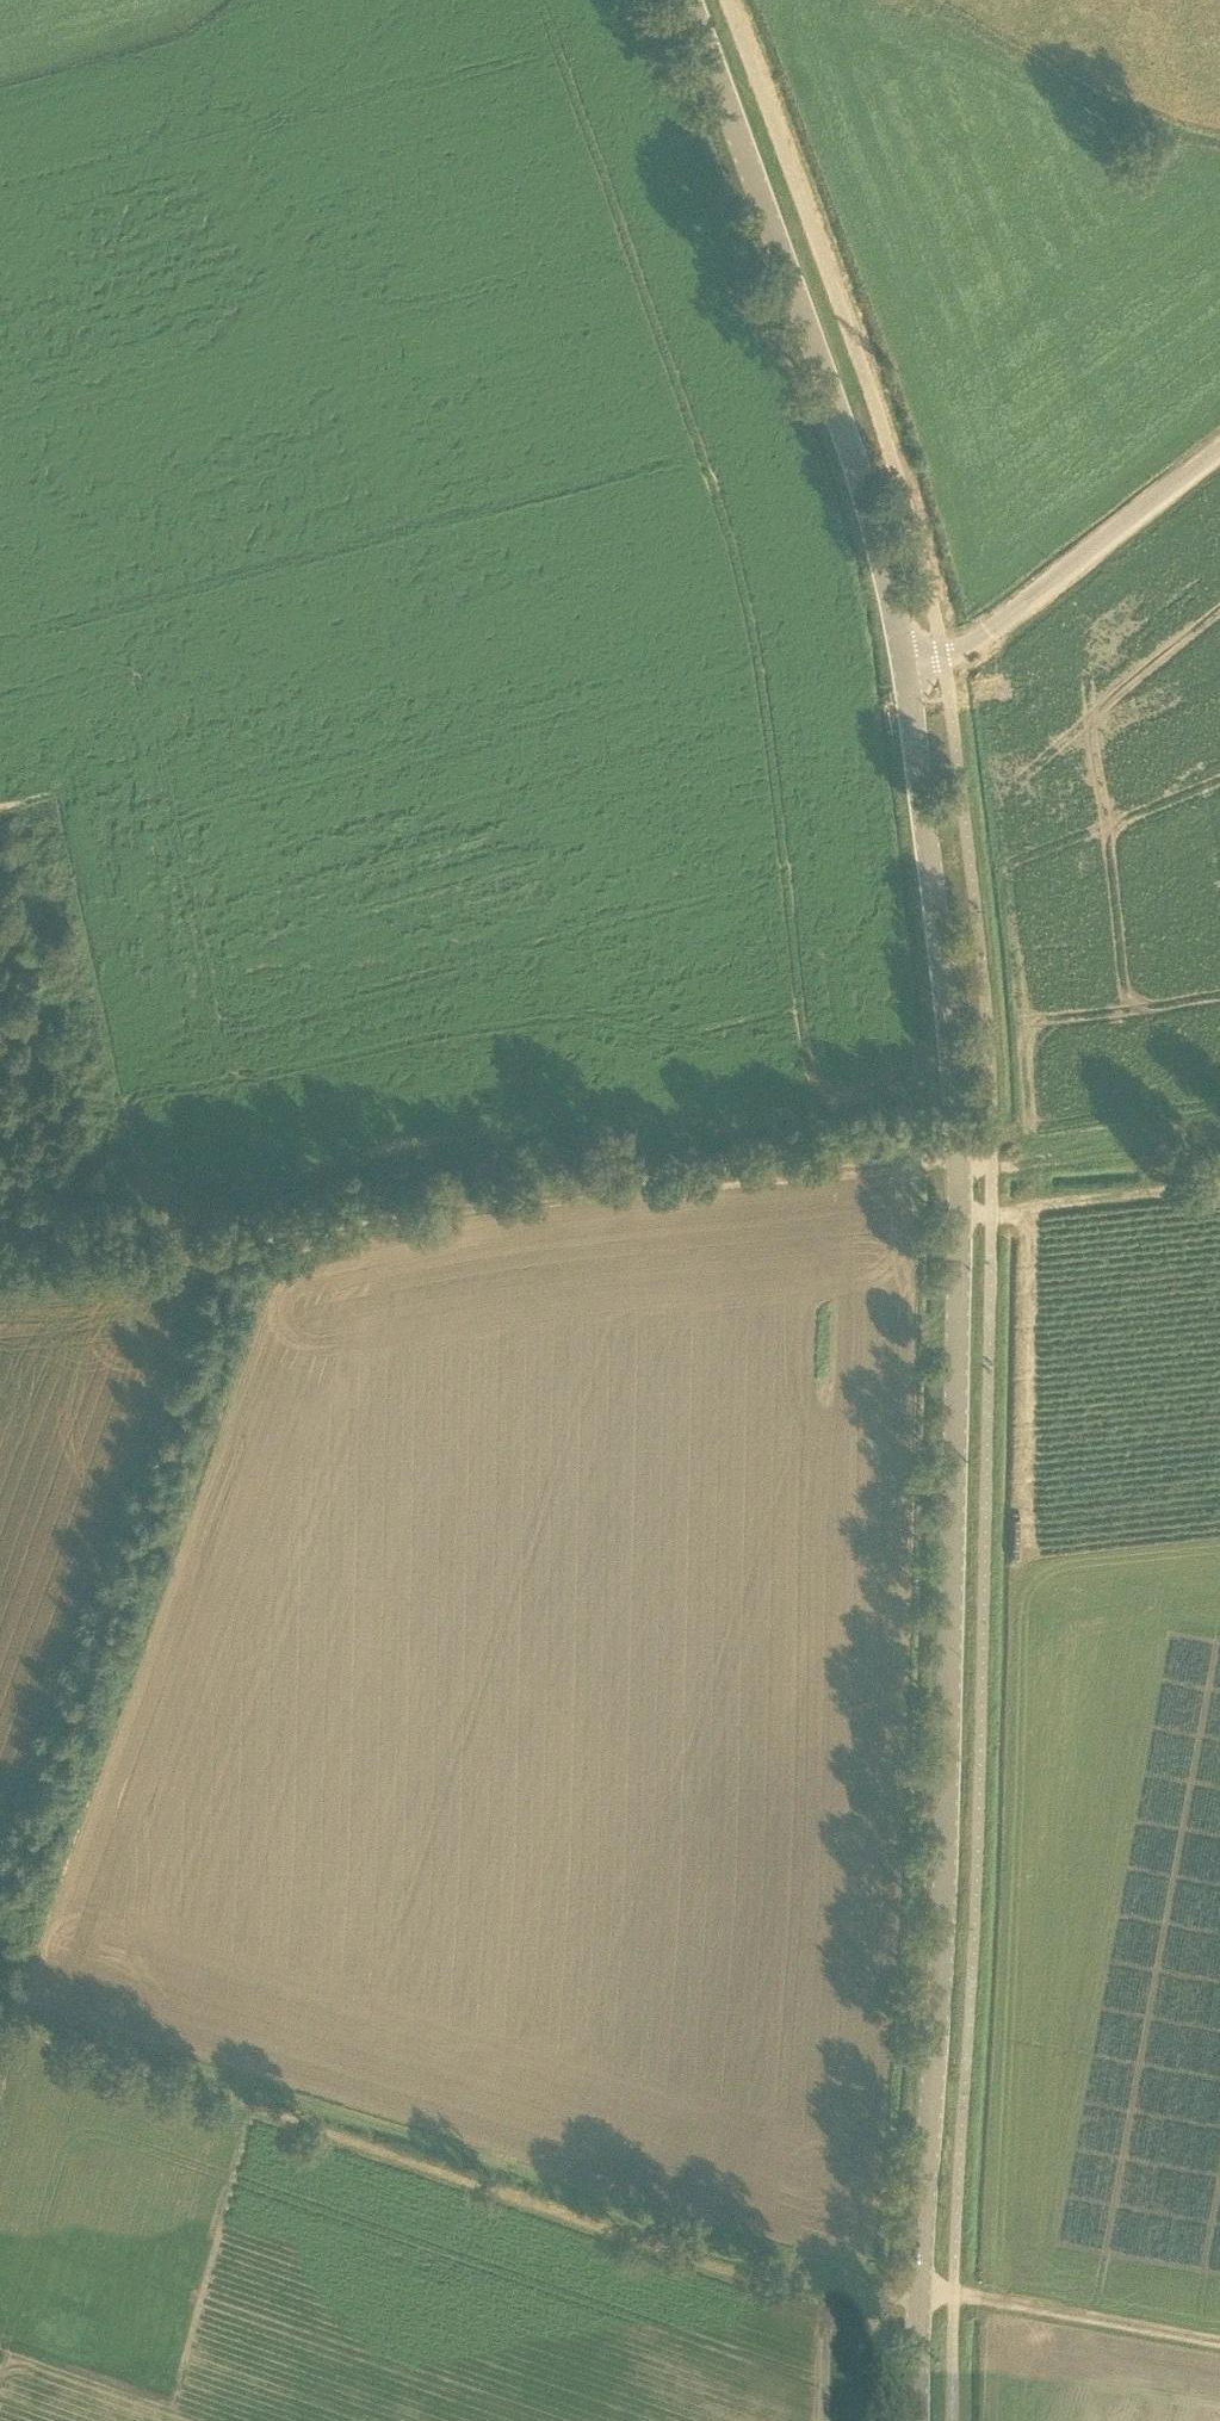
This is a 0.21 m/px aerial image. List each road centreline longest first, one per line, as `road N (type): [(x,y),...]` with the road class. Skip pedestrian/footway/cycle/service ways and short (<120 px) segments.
road 1 (tertiary): [(914,2420),(915,2280),(939,2006),(954,1518),(956,1156),(905,670)]
road 2 (track): [(0,1290),(498,1208),(956,1156)]
road 3 (track): [(0,2018),(915,2280)]
road 4 (tertiary): [(905,670),(885,568),(777,245),(683,0)]
road 5 (track): [(1219,167),(1102,130),(865,0)]
road 6 (unclassified): [(905,670),(943,655),(1219,446)]
road 7 (track): [(1219,2334),(953,2285)]

